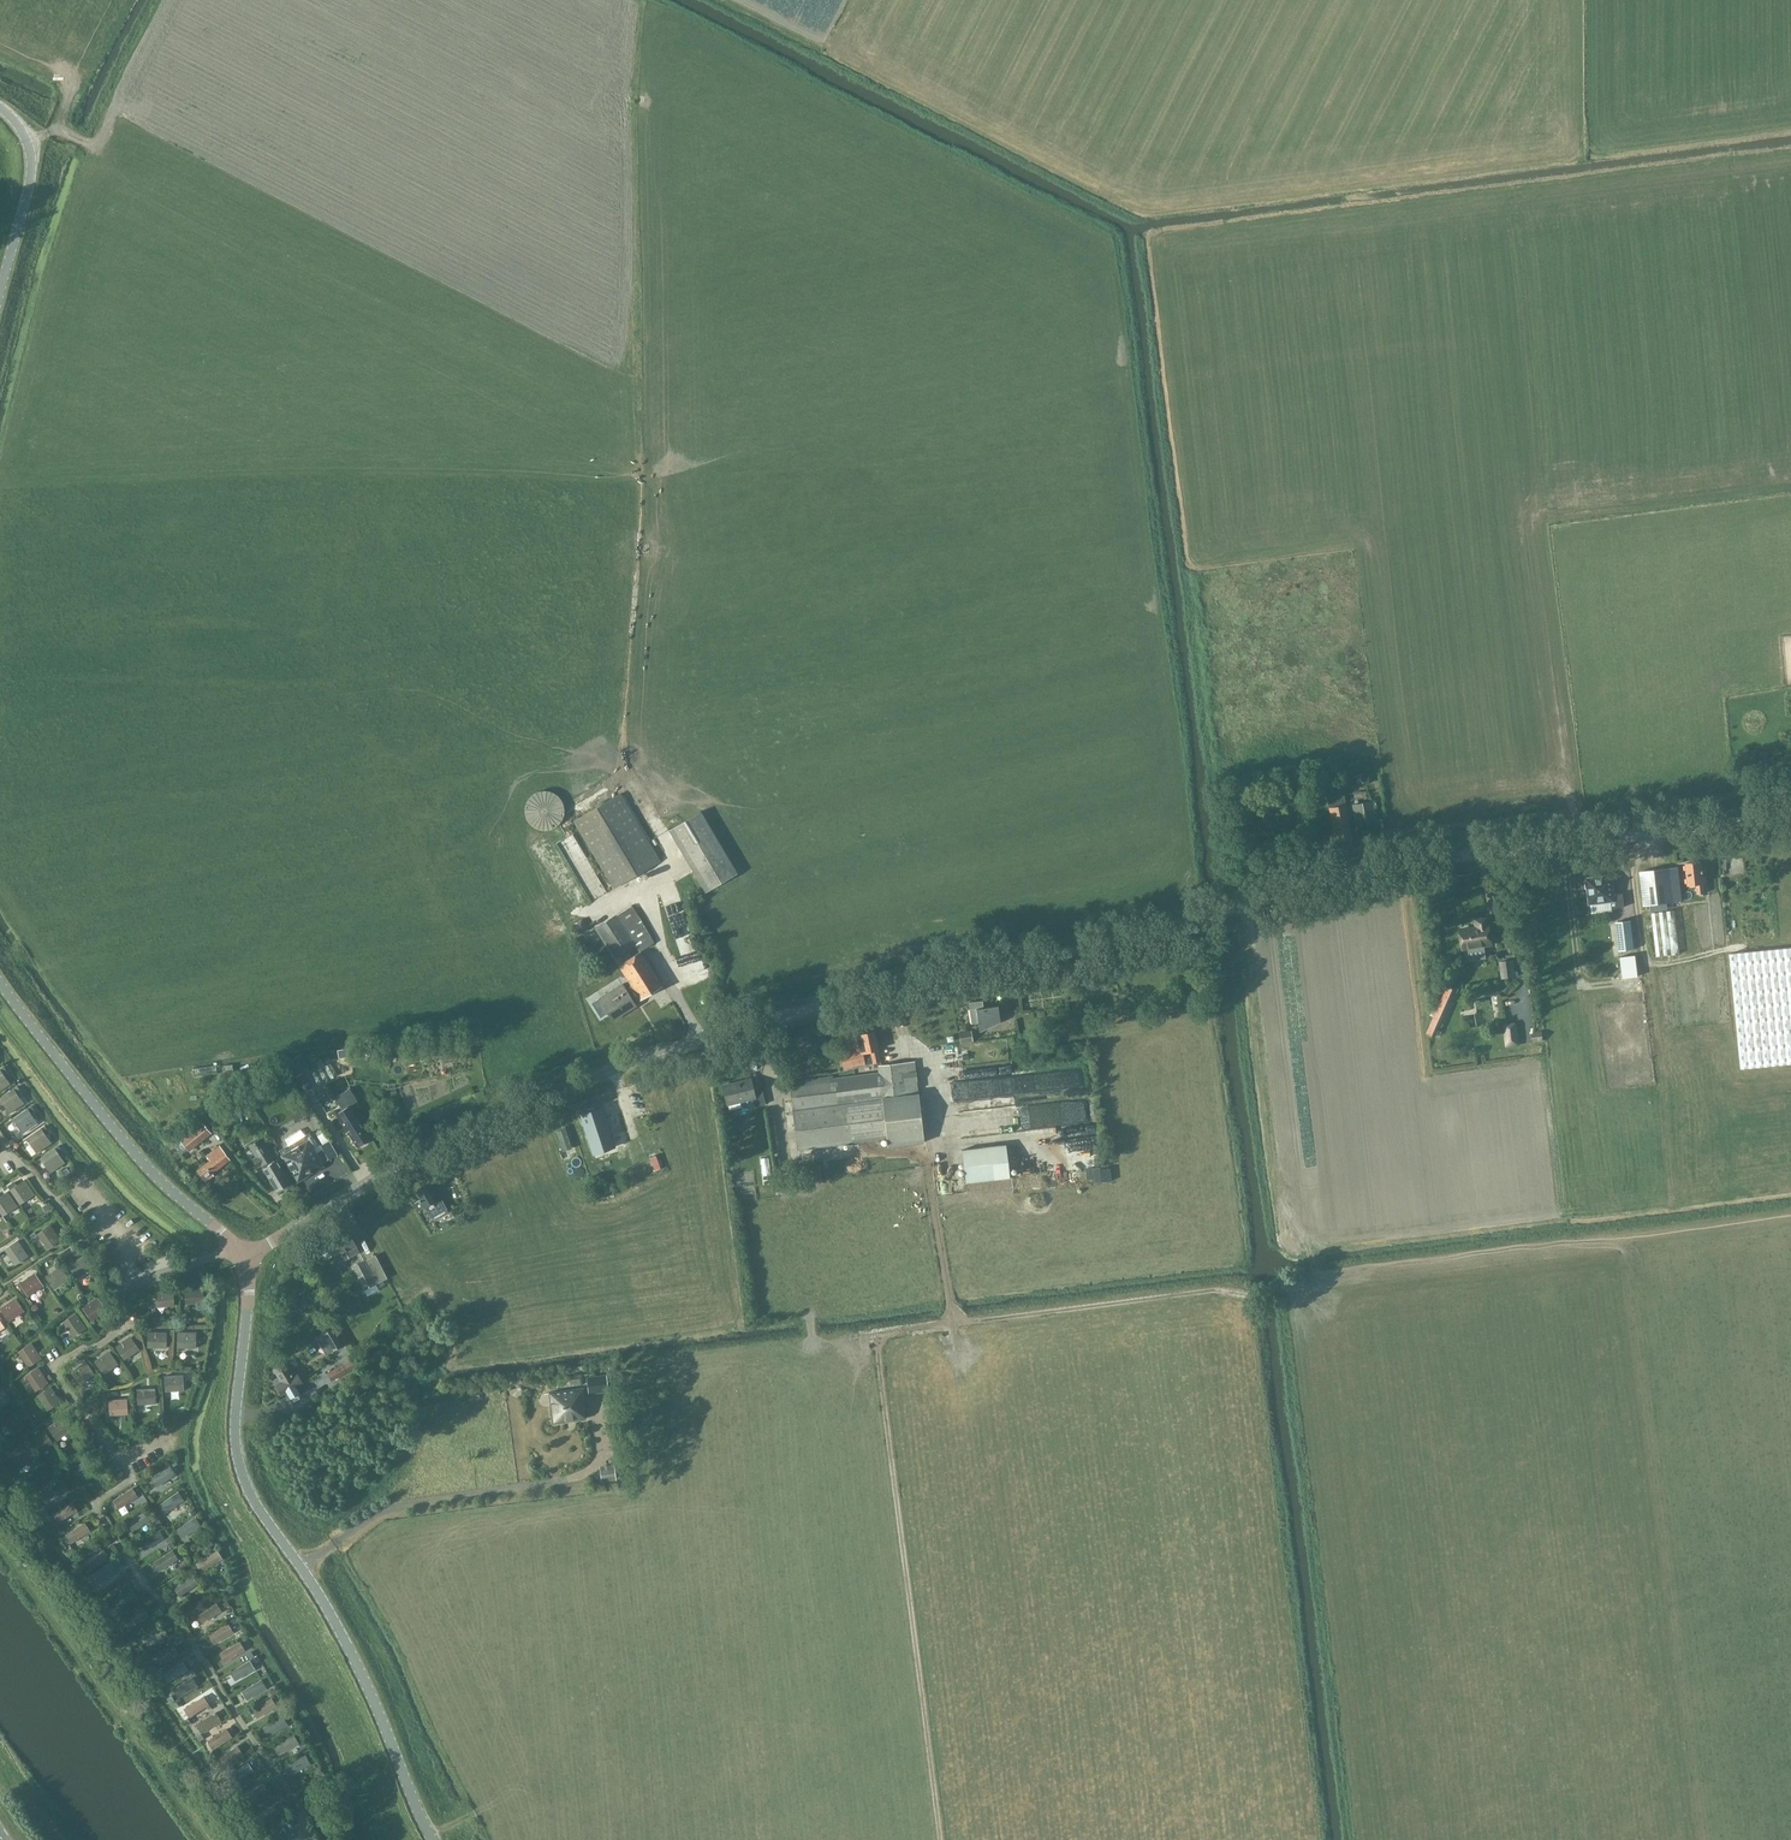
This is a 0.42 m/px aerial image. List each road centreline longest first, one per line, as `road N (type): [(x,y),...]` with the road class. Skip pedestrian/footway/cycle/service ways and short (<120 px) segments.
road 1 (tertiary): [(245,1258),(431,1143),(844,998),(1102,946),(1462,857),(1790,816)]
road 2 (tertiary): [(433,1839),(340,1631),(244,1481),(235,1429),(245,1258)]
road 3 (tertiary): [(245,1258),(143,1164),(0,982)]
road 4 (tertiary): [(0,293),(32,157),(24,133),(0,108)]

